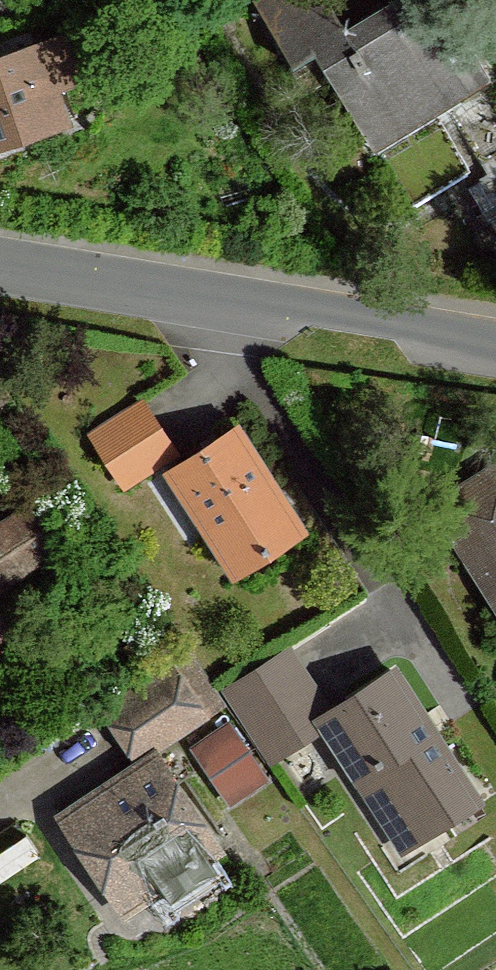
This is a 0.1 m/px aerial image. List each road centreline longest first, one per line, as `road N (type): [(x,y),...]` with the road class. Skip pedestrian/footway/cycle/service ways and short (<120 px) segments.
road 1 (residential): [(495,347),(0,265)]

